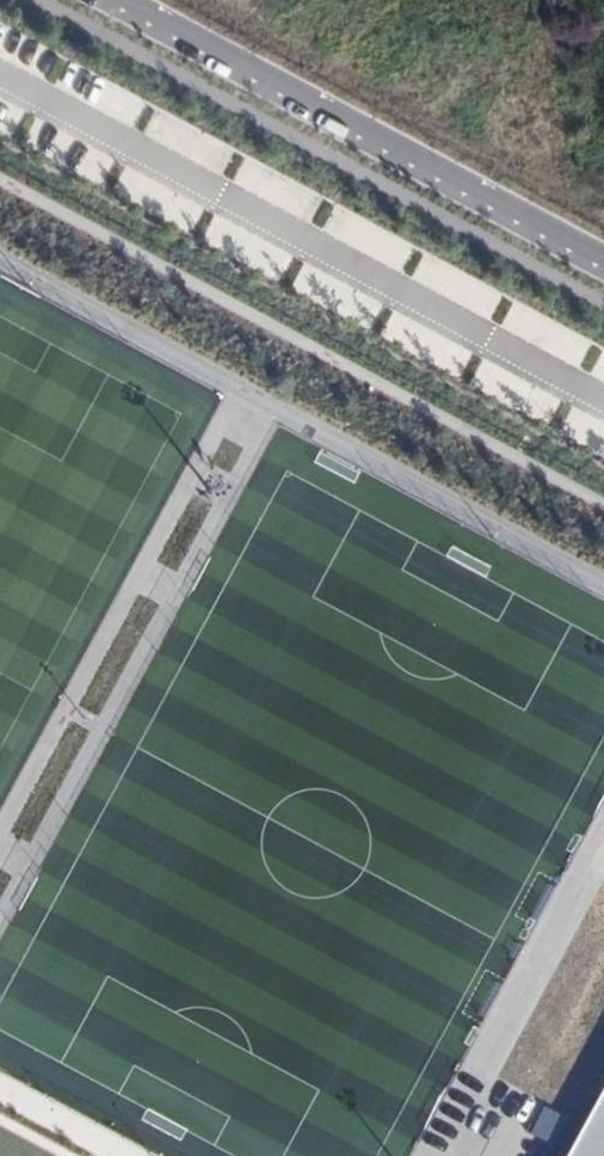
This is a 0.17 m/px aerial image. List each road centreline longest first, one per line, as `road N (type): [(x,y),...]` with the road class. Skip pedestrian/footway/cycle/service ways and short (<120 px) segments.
road 1 (residential): [(603,258),(124,0)]

